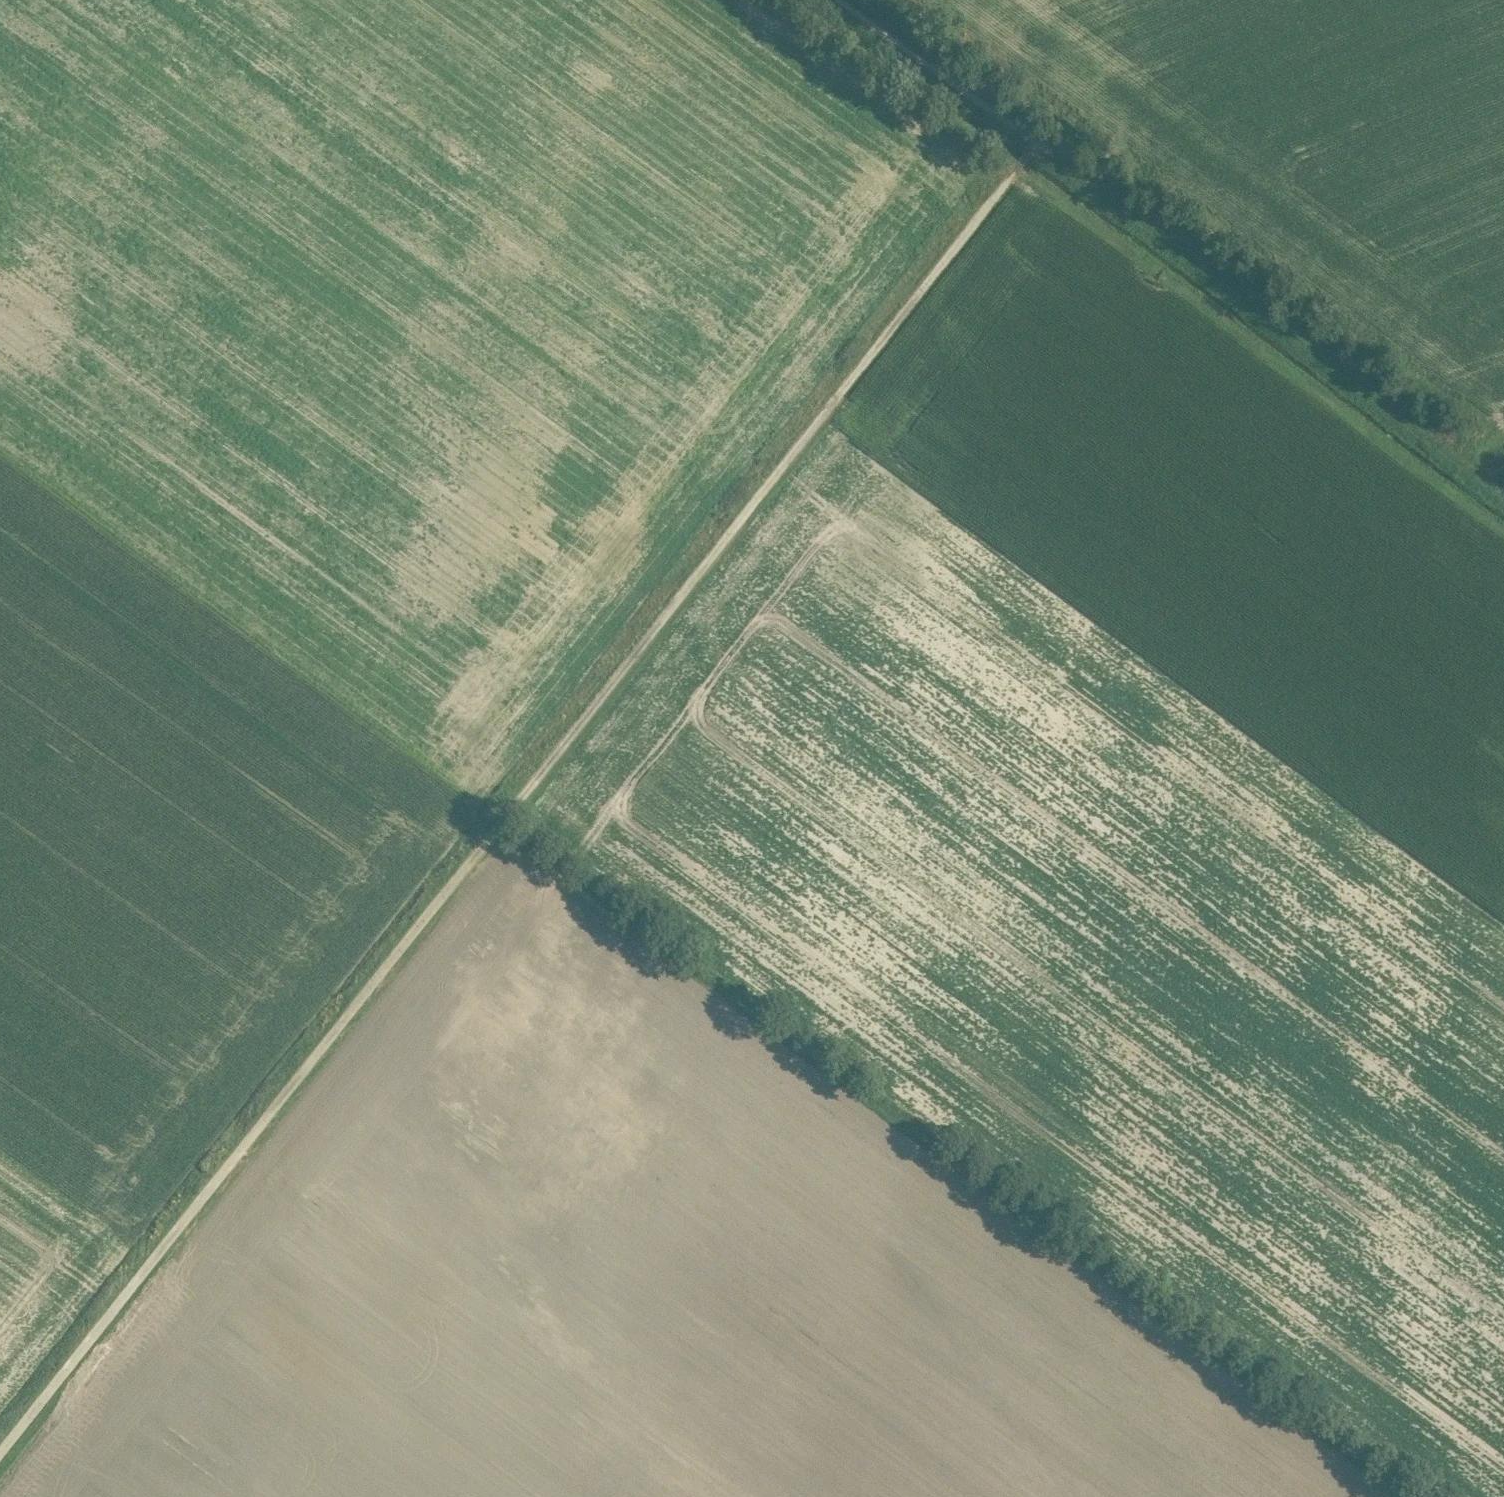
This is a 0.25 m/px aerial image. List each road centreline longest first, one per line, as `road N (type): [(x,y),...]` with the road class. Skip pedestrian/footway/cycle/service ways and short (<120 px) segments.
road 1 (track): [(1037,144),(1479,472),(1503,465)]

